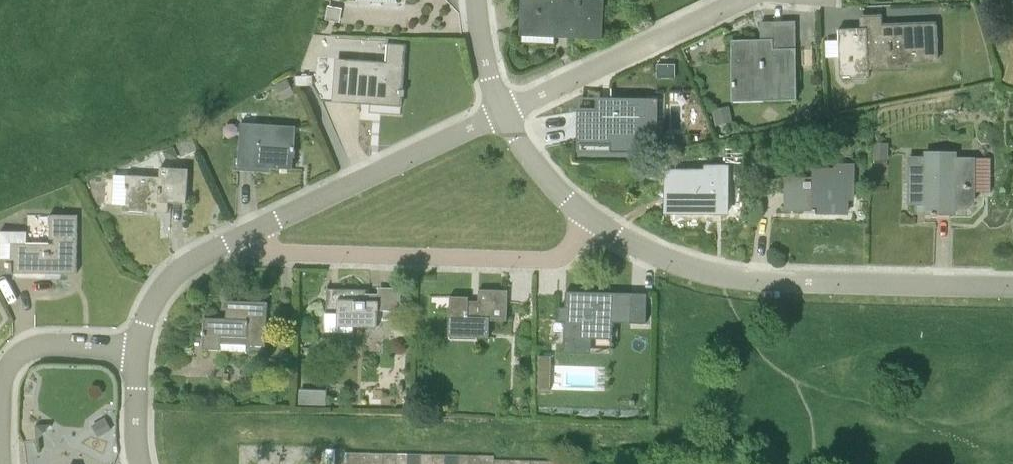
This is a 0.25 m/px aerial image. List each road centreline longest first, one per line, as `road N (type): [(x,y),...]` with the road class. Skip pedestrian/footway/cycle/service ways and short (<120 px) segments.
road 1 (residential): [(1012,286),(717,276),(585,219)]
road 2 (residential): [(248,227),(264,249),(554,261),(585,219)]
road 3 (residential): [(248,227),(499,108)]
road 4 (residential): [(499,108),(748,0)]
road 5 (residential): [(135,345),(176,263),(248,227)]
road 6 (residential): [(0,366),(29,345),(135,345)]
road 7 (residential): [(585,219),(544,180),(499,108)]

